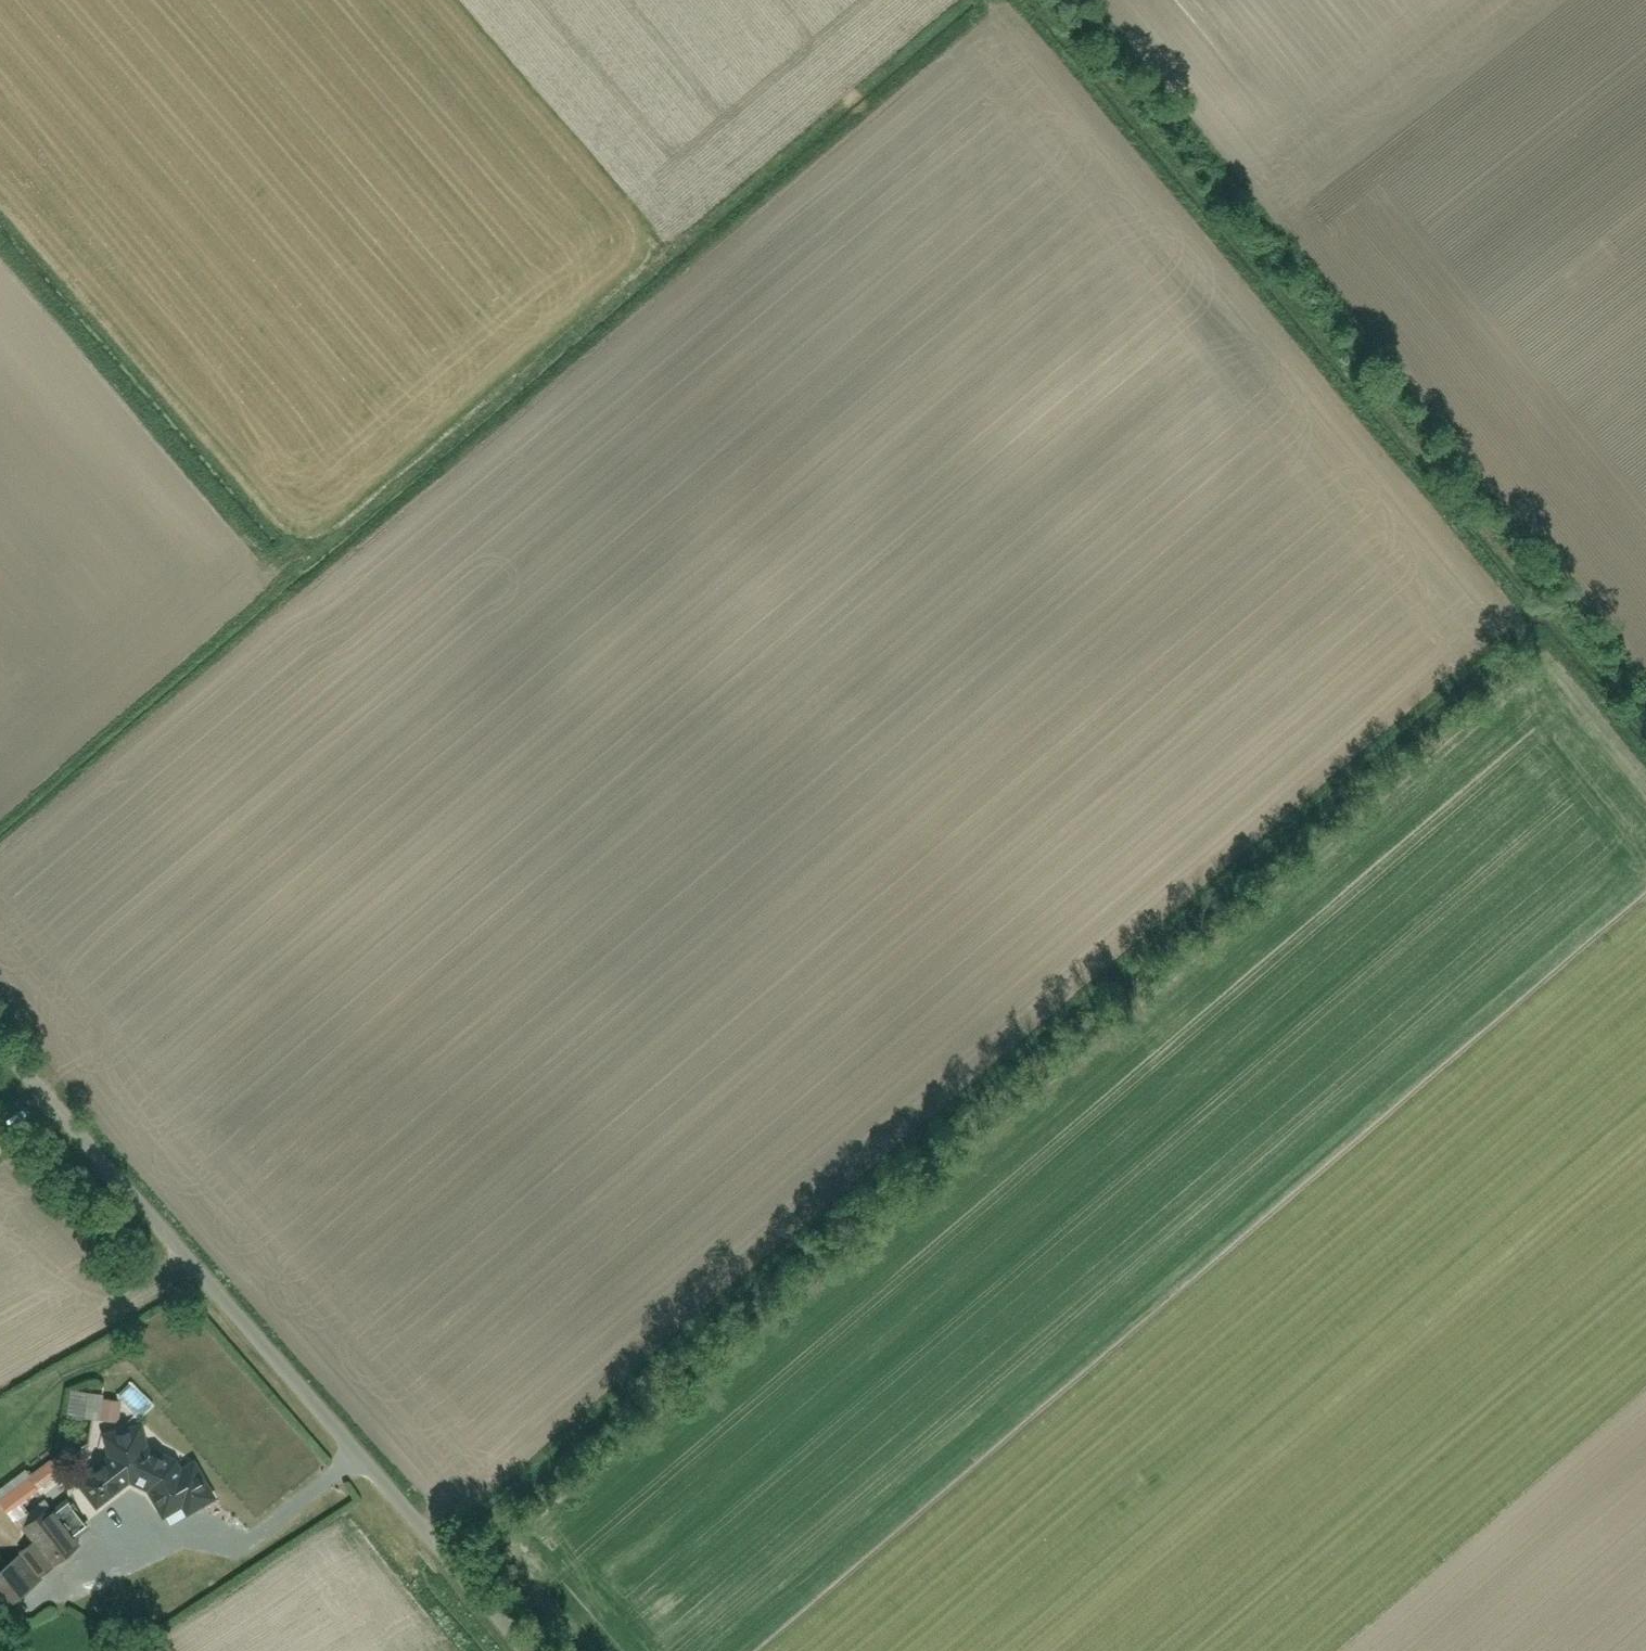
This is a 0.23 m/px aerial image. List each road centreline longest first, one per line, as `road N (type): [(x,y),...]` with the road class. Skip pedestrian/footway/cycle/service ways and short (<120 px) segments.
road 1 (unclassified): [(0,1053),(528,1650)]

